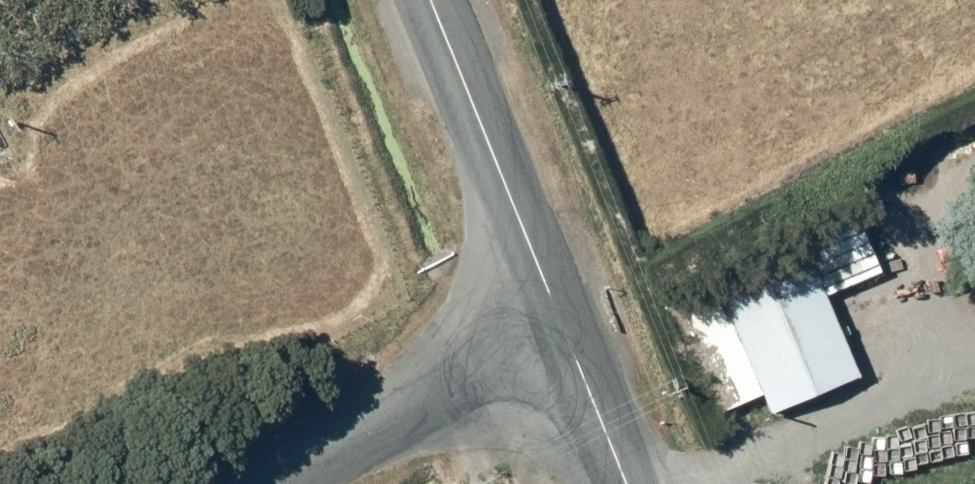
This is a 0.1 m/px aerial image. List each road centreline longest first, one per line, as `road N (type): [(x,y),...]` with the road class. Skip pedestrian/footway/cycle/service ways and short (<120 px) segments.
road 1 (unclassified): [(253,483),(575,316)]
road 2 (unclassified): [(445,0),(575,316)]
road 3 (unclassified): [(575,316),(642,483)]

